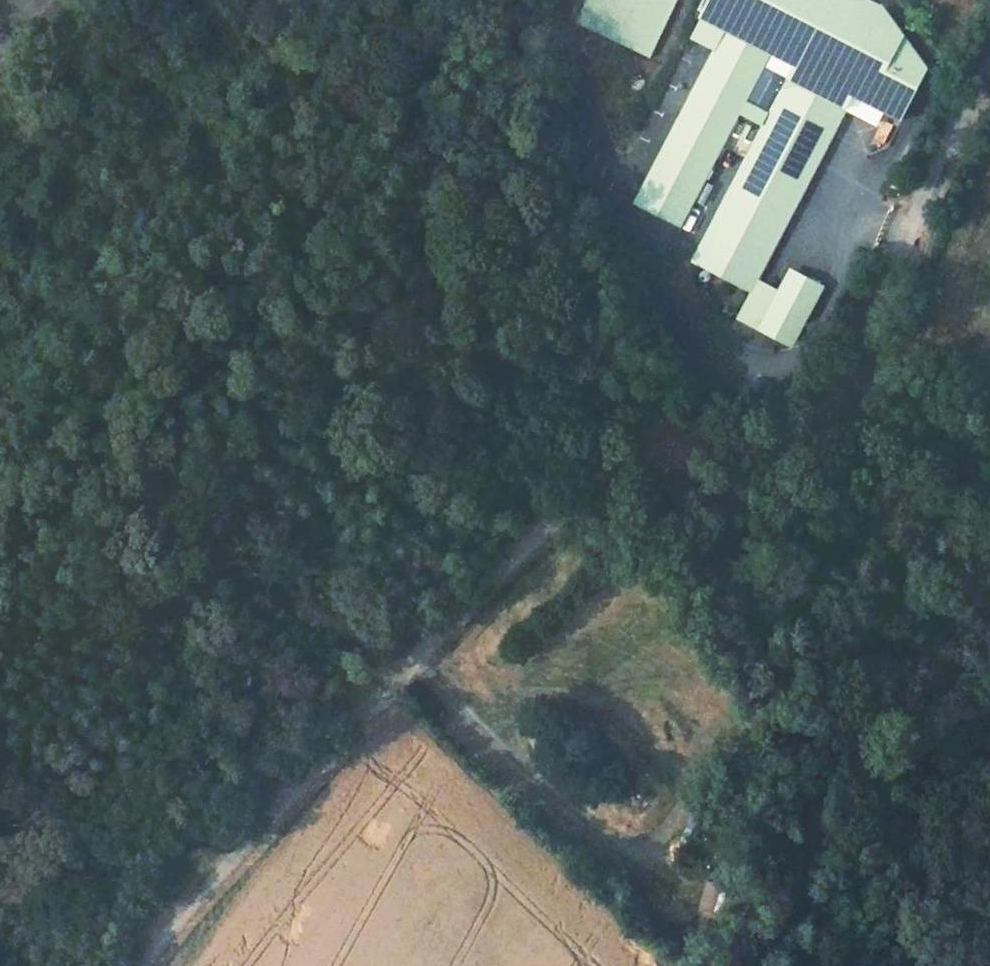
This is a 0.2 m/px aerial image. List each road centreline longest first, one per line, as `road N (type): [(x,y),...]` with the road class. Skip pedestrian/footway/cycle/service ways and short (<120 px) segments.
road 1 (track): [(896,262),(849,388),(817,429),(771,447),(665,448),(584,488),(142,965)]
road 2 (track): [(665,448),(515,133),(440,32),(437,0)]
road 3 (track): [(417,661),(533,784),(612,842),(699,885)]
road 4 (track): [(641,859),(666,838),(682,797),(670,764),(608,711),(546,690),(463,710)]
road 5 (unclassified): [(989,49),(896,262)]

